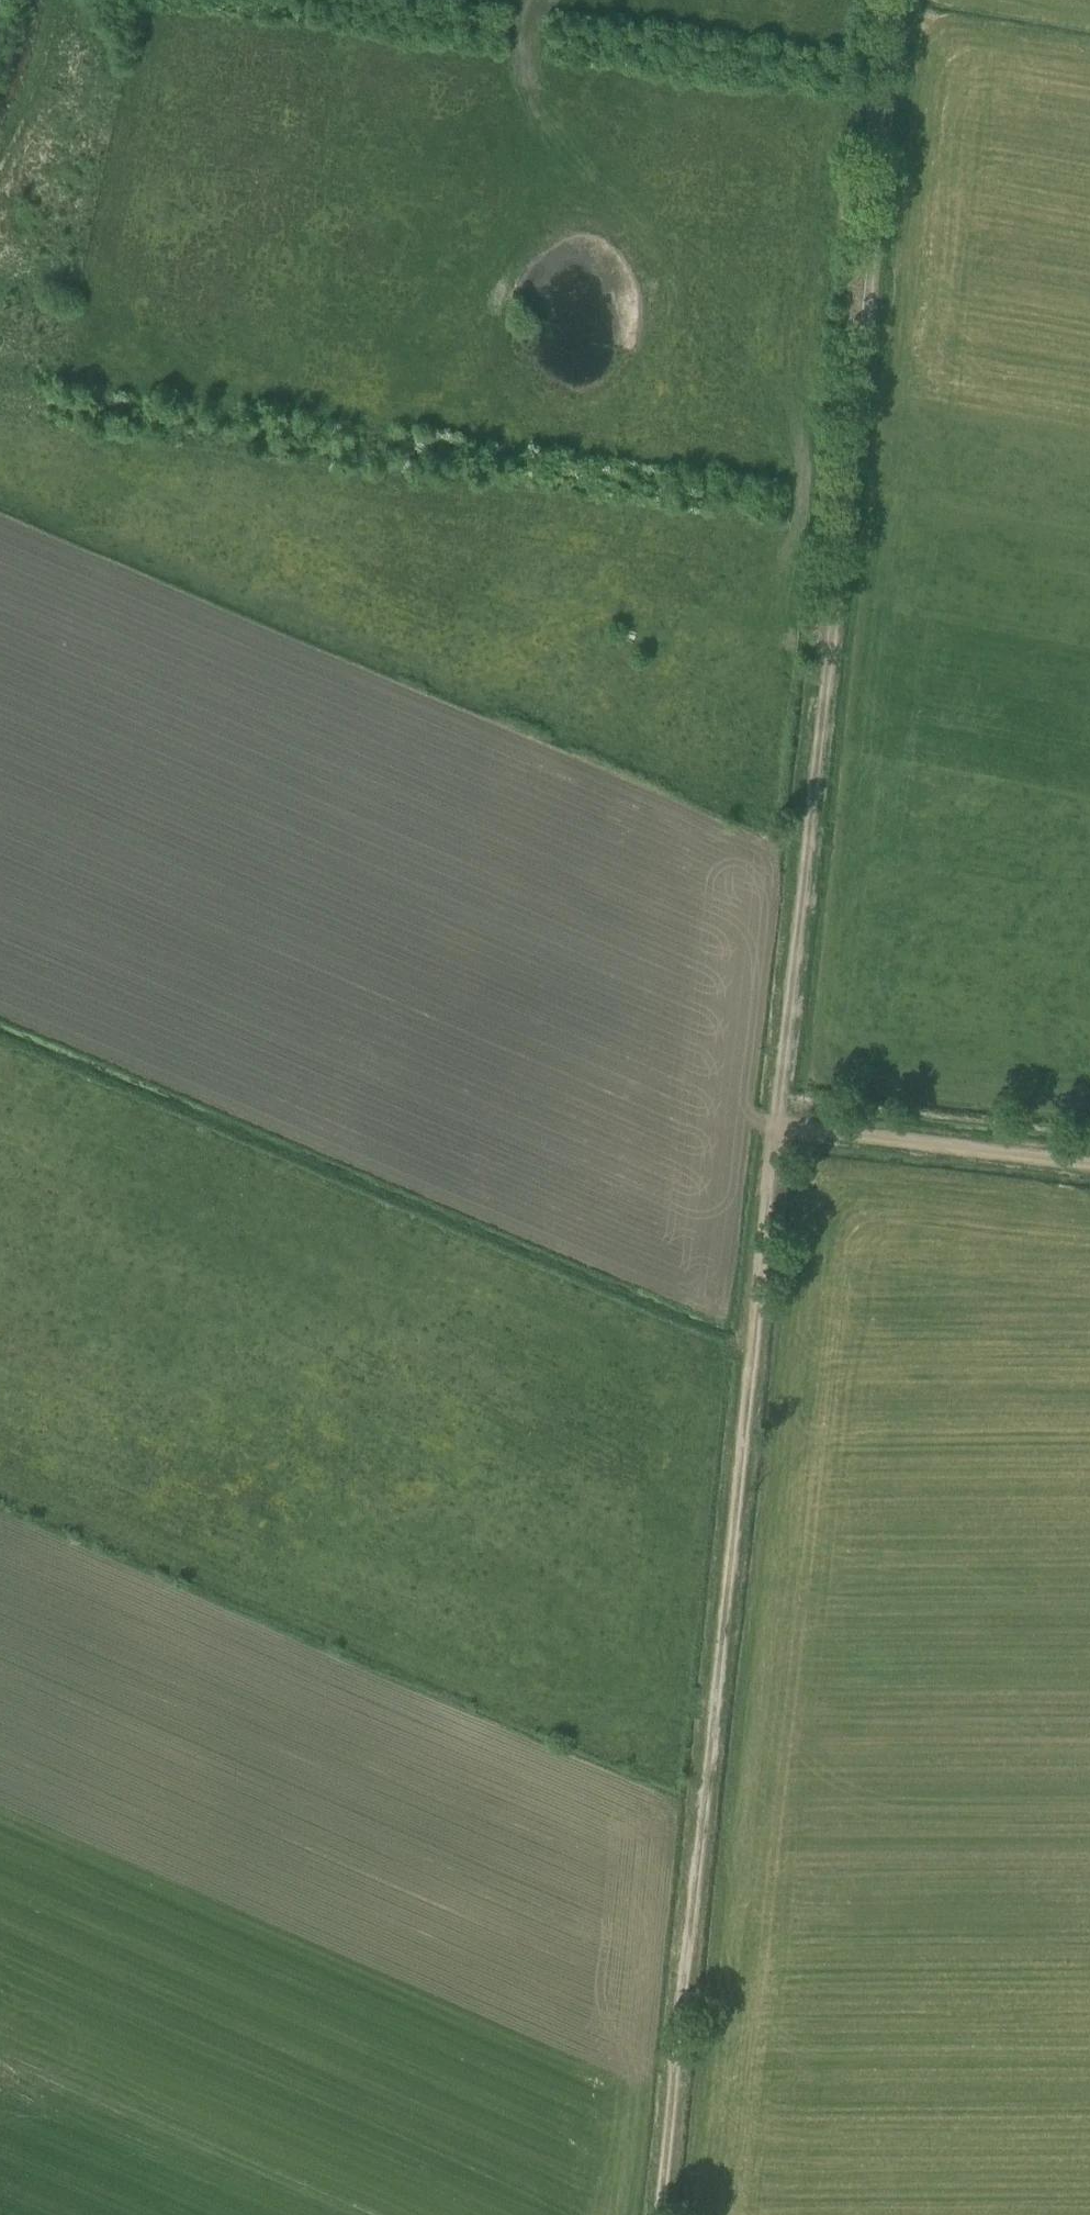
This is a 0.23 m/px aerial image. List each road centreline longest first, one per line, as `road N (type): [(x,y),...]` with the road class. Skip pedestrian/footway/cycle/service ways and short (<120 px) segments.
road 1 (track): [(658,2214),(898,0)]
road 2 (track): [(1089,1162),(776,1122)]

